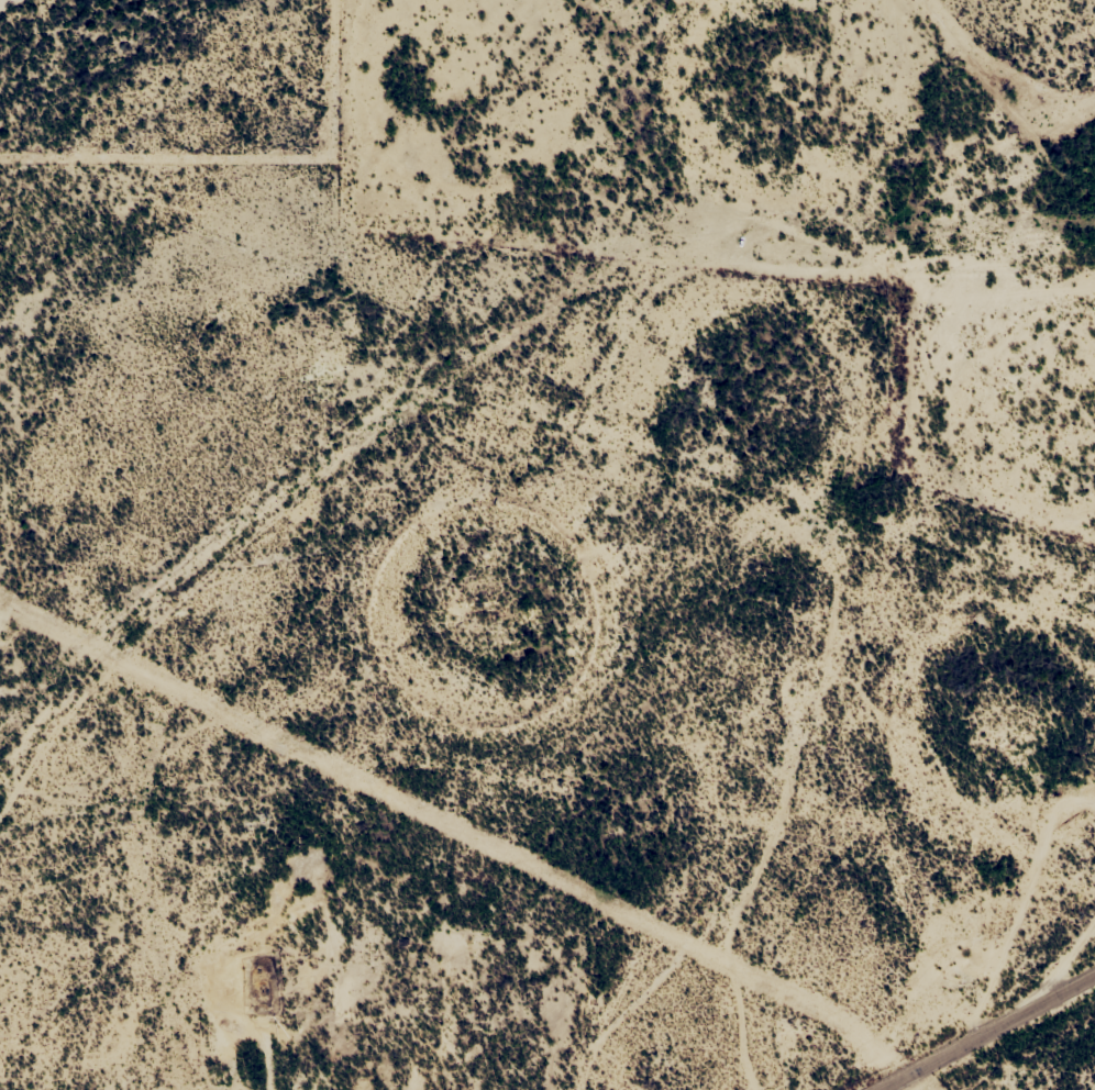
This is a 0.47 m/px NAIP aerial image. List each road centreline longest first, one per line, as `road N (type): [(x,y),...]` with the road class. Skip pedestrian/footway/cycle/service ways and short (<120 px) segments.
road 1 (residential): [(857,1089),(994,1031),(1094,947)]

